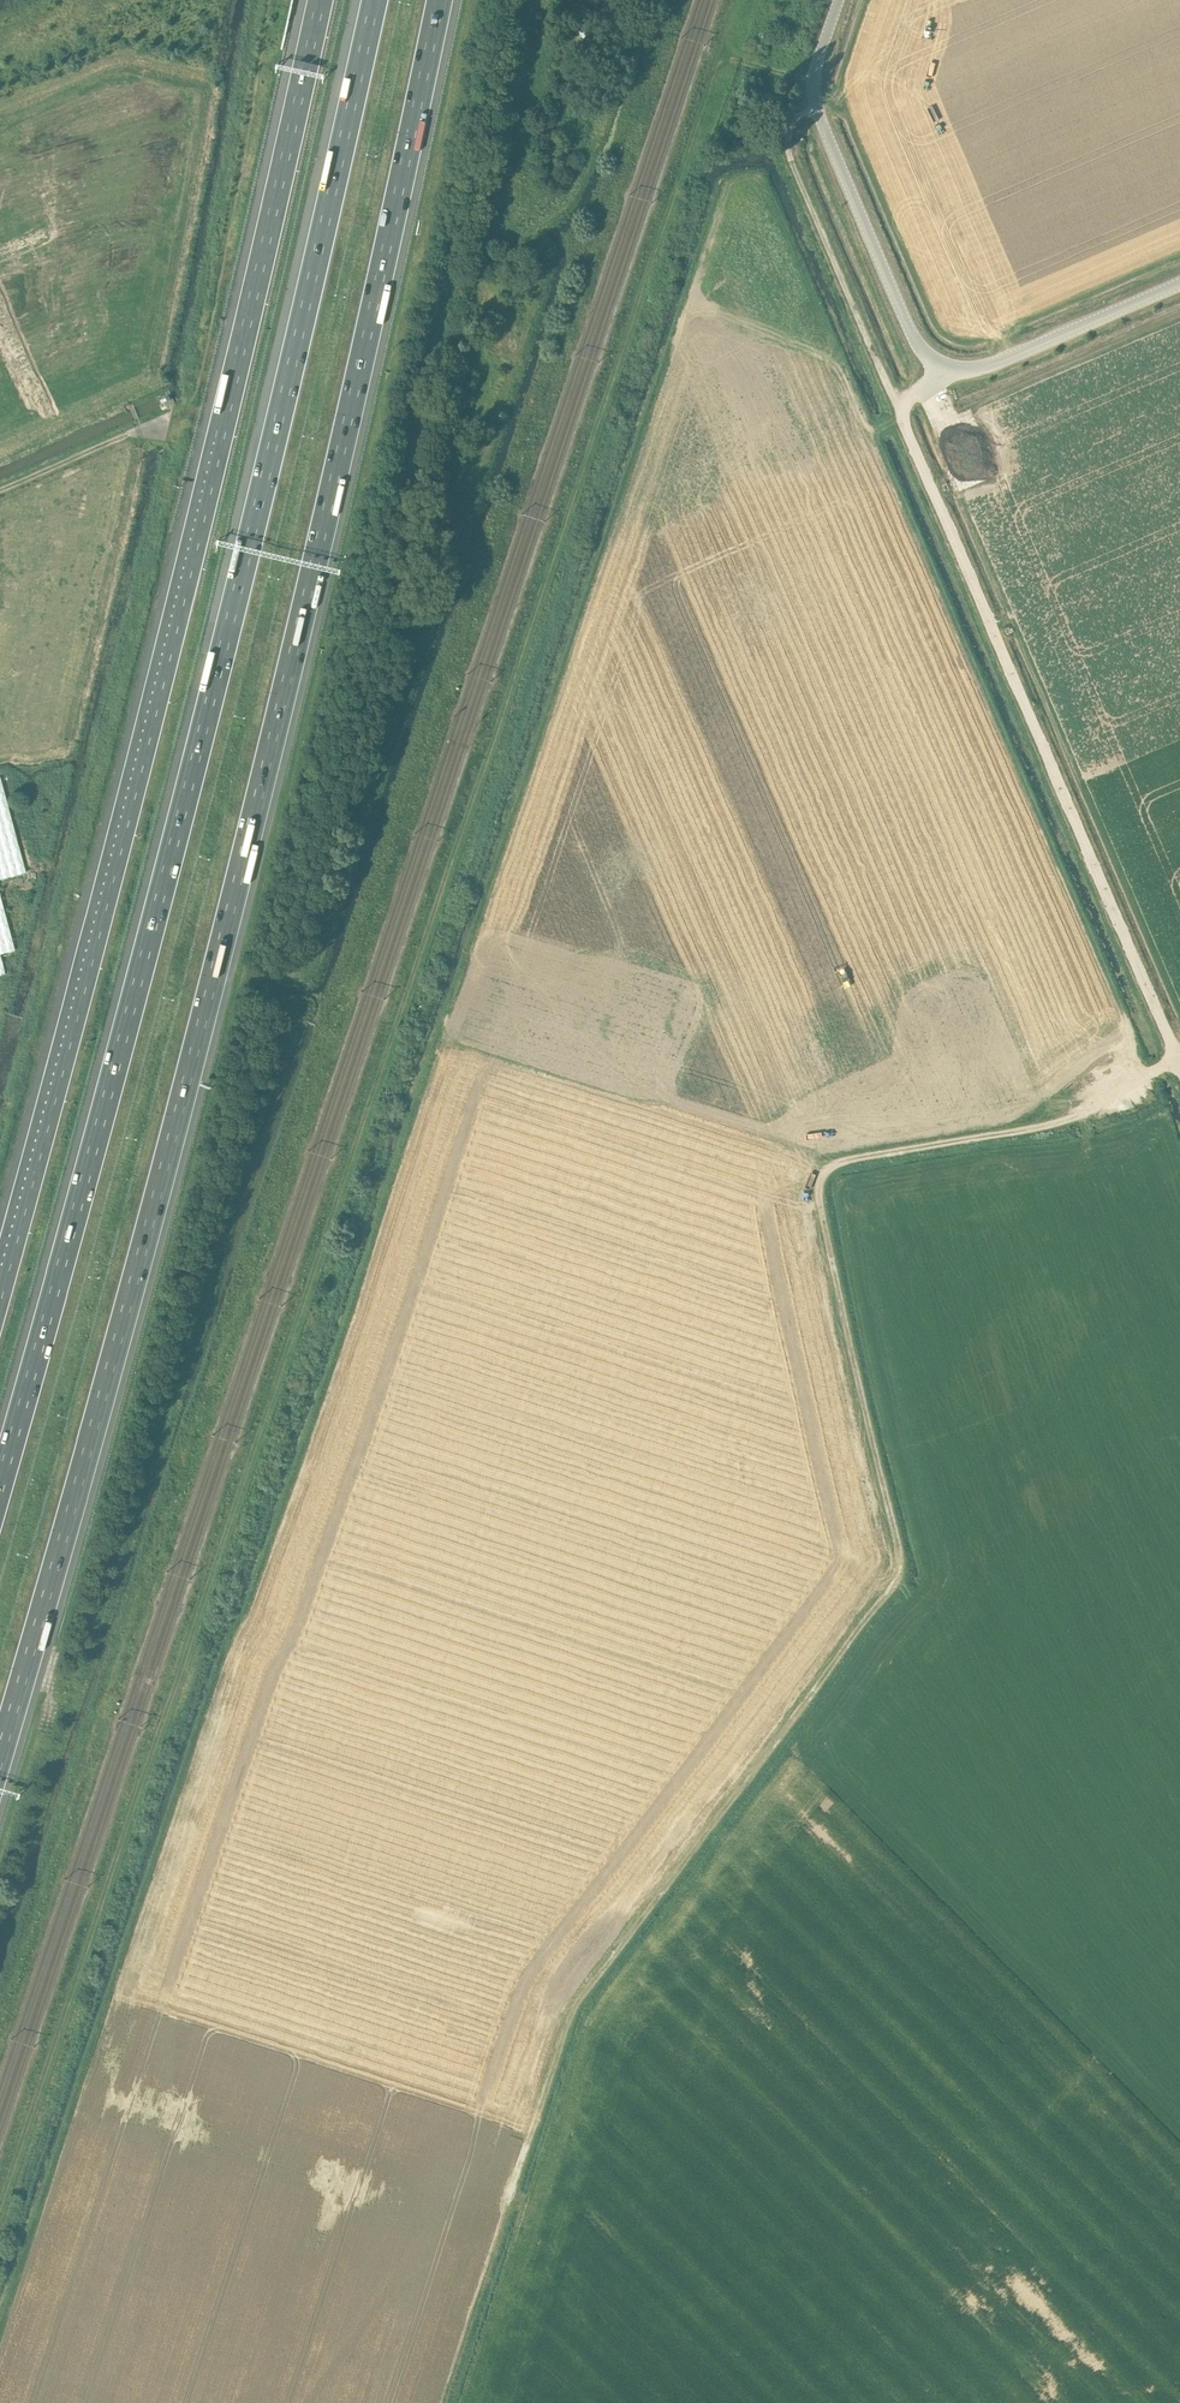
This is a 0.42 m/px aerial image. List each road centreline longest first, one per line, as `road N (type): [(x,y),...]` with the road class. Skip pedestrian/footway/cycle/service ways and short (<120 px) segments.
road 1 (track): [(0,2201),(701,104),(723,58),(812,80)]
road 2 (motorway): [(0,1754),(264,775),(437,0)]
road 3 (track): [(492,2250),(587,1989),(896,1584),(901,1566),(827,1247),(820,1175),(829,1164),(1051,1125),(1178,1060)]
road 4 (motorway): [(375,0),(195,766),(0,1482)]
road 5 (motorway): [(320,0),(161,677),(0,1286)]
road 6 (track): [(1179,1066),(789,160),(791,123),(817,111)]
road 7 (unclassified): [(1179,283),(979,369),(936,369),(910,335),(813,100),(839,0)]
road 8 (track): [(0,489),(168,421)]

